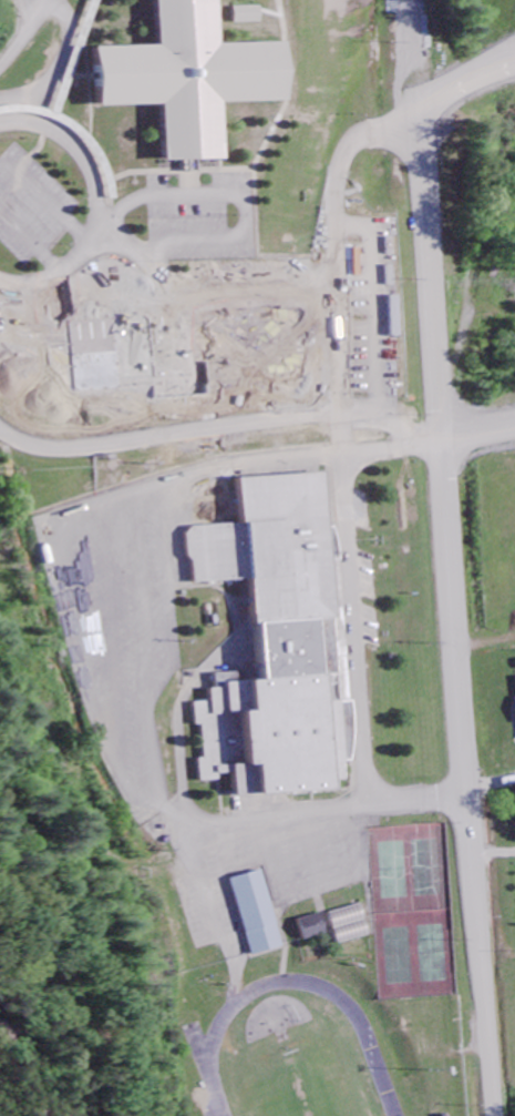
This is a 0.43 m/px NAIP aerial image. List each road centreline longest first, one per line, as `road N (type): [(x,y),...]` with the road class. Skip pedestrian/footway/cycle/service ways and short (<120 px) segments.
road 1 (residential): [(421,119),(369,138),(353,153),(339,196),(334,277),(357,688),(370,784),(400,802),(471,810)]
road 2 (residential): [(500,1115),(445,446)]
road 3 (residential): [(445,446),(421,119),(451,89),(514,61)]
road 4 (residential): [(0,279),(30,283),(95,247),(128,242),(107,219),(81,154),(61,136),(22,125),(0,129)]
road 5 (residential): [(334,277),(307,314),(239,323),(206,310),(128,242)]

